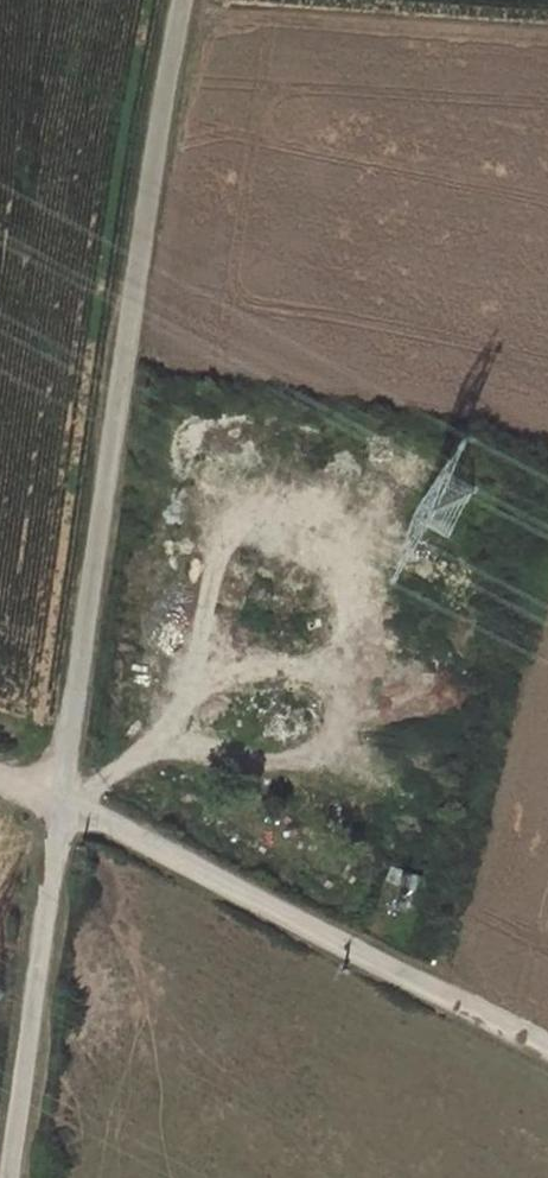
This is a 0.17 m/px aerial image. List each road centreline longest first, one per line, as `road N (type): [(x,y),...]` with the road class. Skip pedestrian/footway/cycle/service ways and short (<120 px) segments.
road 1 (unclassified): [(64,798),(182,0)]
road 2 (track): [(64,798),(160,744),(192,691),(220,554),(246,520),(318,522),(357,579),(325,756),(278,762)]
road 3 (unclassified): [(64,798),(9,1177)]

